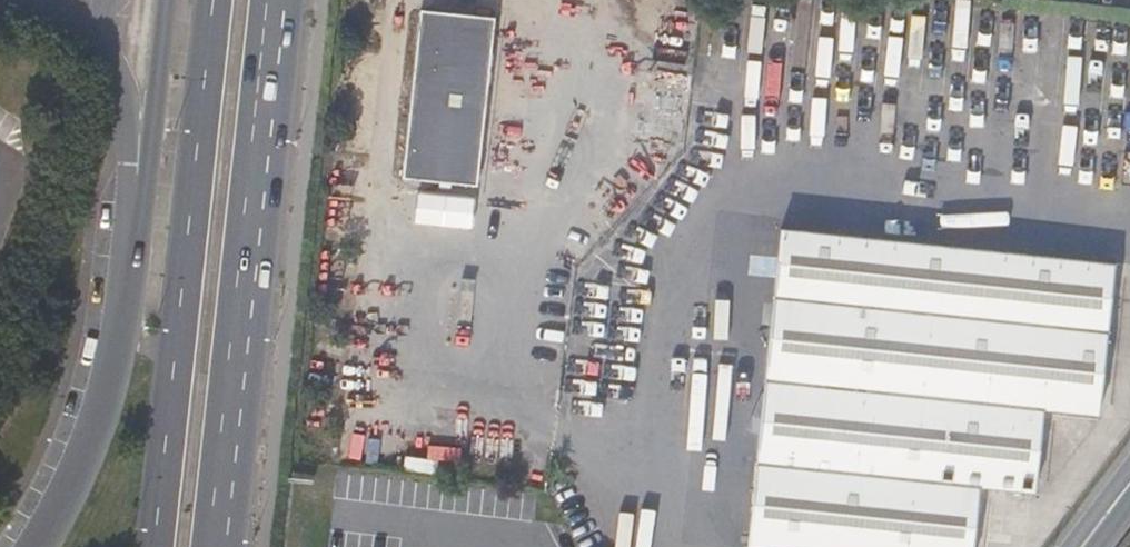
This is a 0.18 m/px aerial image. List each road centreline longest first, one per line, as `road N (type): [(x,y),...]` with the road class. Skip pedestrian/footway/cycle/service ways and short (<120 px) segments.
road 1 (primary): [(164,0),(107,395),(71,483),(28,546)]
road 2 (primary): [(219,546),(278,0)]
road 3 (primary): [(215,0),(156,546)]

